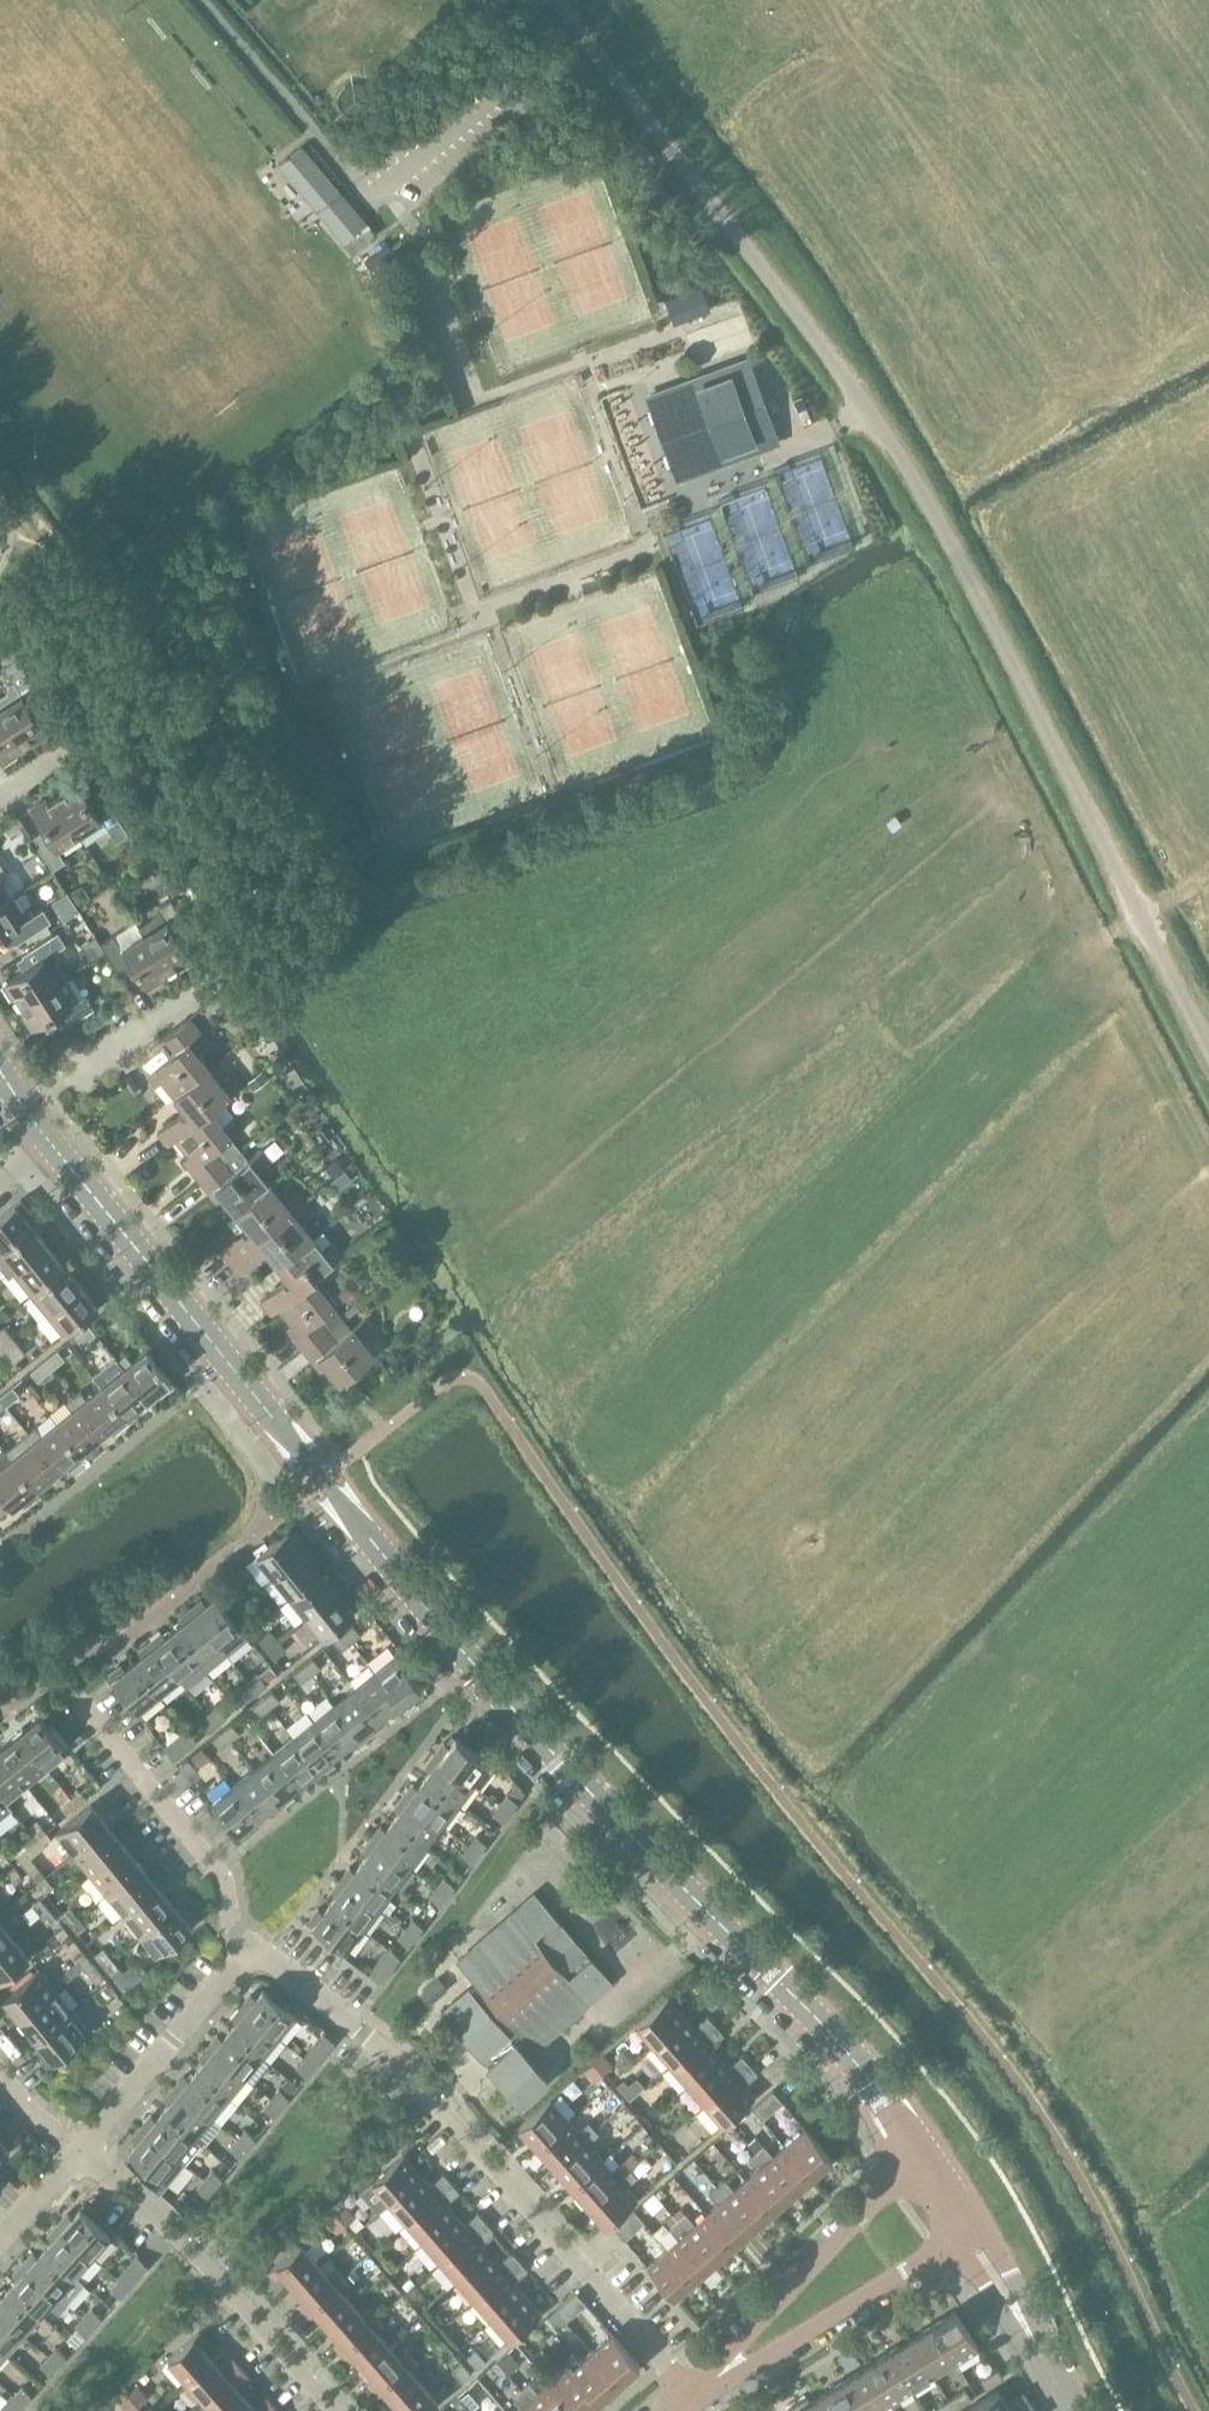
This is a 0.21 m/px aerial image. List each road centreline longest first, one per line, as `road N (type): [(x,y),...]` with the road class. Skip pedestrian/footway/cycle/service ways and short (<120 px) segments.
road 1 (tertiary): [(918,2145),(886,2097),(458,1634),(38,1120)]
road 2 (unclassified): [(1208,1047),(938,522),(852,387),(553,0)]
road 3 (residential): [(699,2390),(434,2088),(271,1956),(241,1949)]
road 4 (residential): [(342,2410),(190,2244),(82,2153)]
road 5 (residential): [(918,2145),(699,2390)]
road 6 (residential): [(699,2390),(975,2235)]
road 7 (residential): [(241,1949),(220,1868),(76,1700)]
road 8 (residential): [(82,2153),(241,1949)]
road 9 (residential): [(38,1120),(53,1090),(230,973)]
road 10 (tertiary): [(1077,2410),(975,2235)]
road 11 (residential): [(0,2249),(82,2153)]

